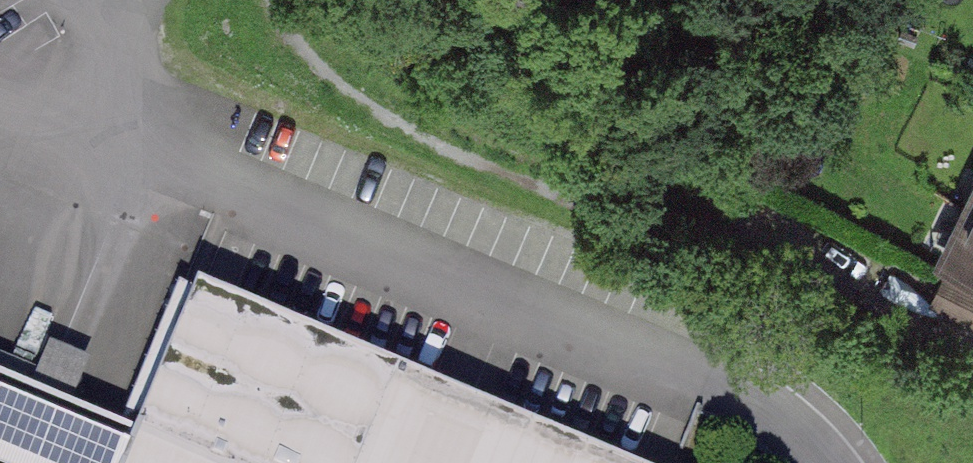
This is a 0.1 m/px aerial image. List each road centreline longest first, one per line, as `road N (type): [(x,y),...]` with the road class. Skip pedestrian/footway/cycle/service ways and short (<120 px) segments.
road 1 (track): [(278,0),(328,90),(588,209),(710,206),(850,263),(874,311),(972,351)]
road 2 (residential): [(821,462),(711,385),(173,162),(93,172)]

